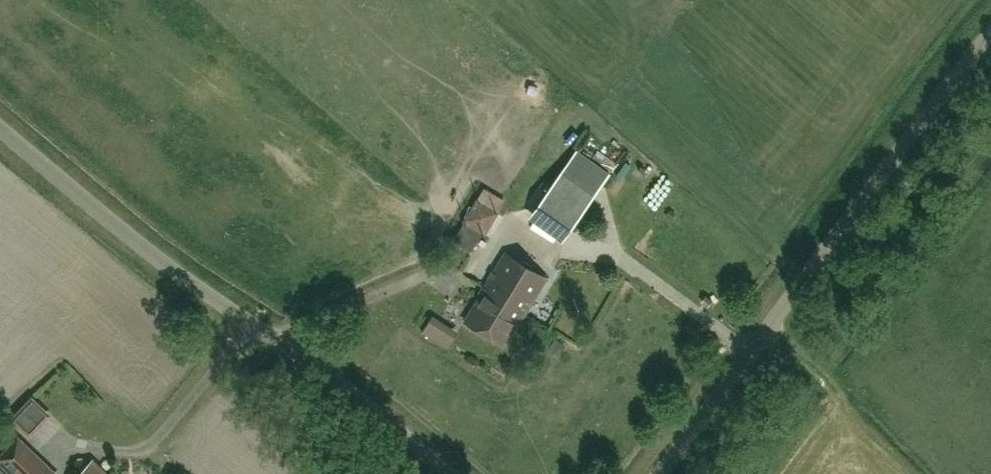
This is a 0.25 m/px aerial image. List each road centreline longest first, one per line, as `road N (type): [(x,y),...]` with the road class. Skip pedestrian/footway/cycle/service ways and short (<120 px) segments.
road 1 (unclassified): [(0,128),(452,473)]
road 2 (unclassified): [(656,473),(990,33)]

